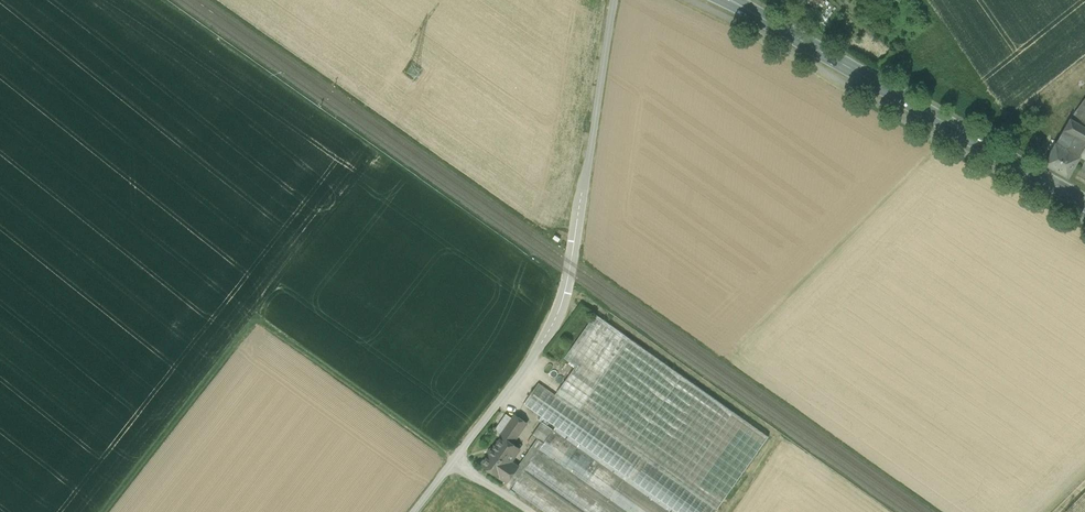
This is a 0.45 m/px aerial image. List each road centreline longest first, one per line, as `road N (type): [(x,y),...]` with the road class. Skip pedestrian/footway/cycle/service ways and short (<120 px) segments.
road 1 (unclassified): [(415,511),(559,315),(614,0)]
road 2 (track): [(105,511),(256,323),(456,459)]
road 3 (primary): [(731,0),(1084,204)]

